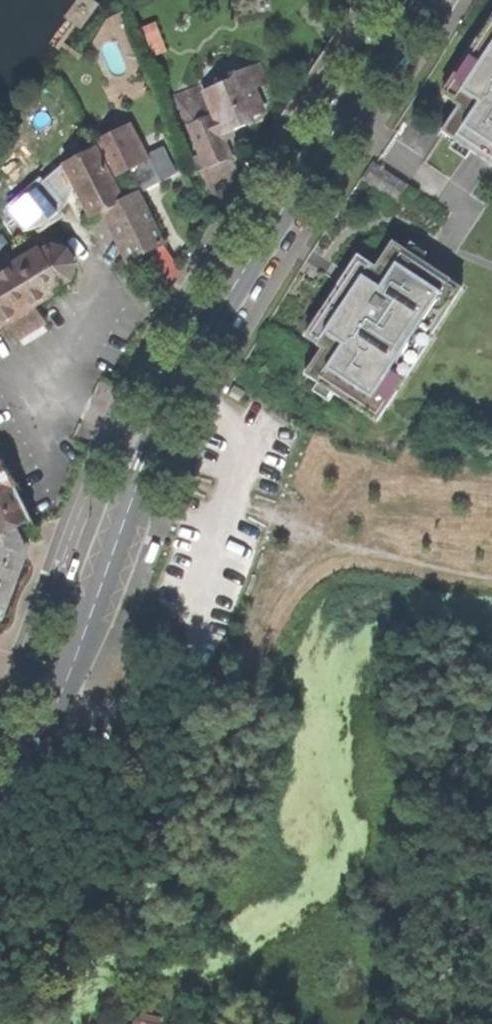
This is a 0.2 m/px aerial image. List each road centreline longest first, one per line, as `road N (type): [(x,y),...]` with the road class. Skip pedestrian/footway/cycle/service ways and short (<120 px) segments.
road 1 (secondary): [(424,0),(200,344),(140,463),(59,701),(0,799)]
road 2 (track): [(238,523),(491,574)]

